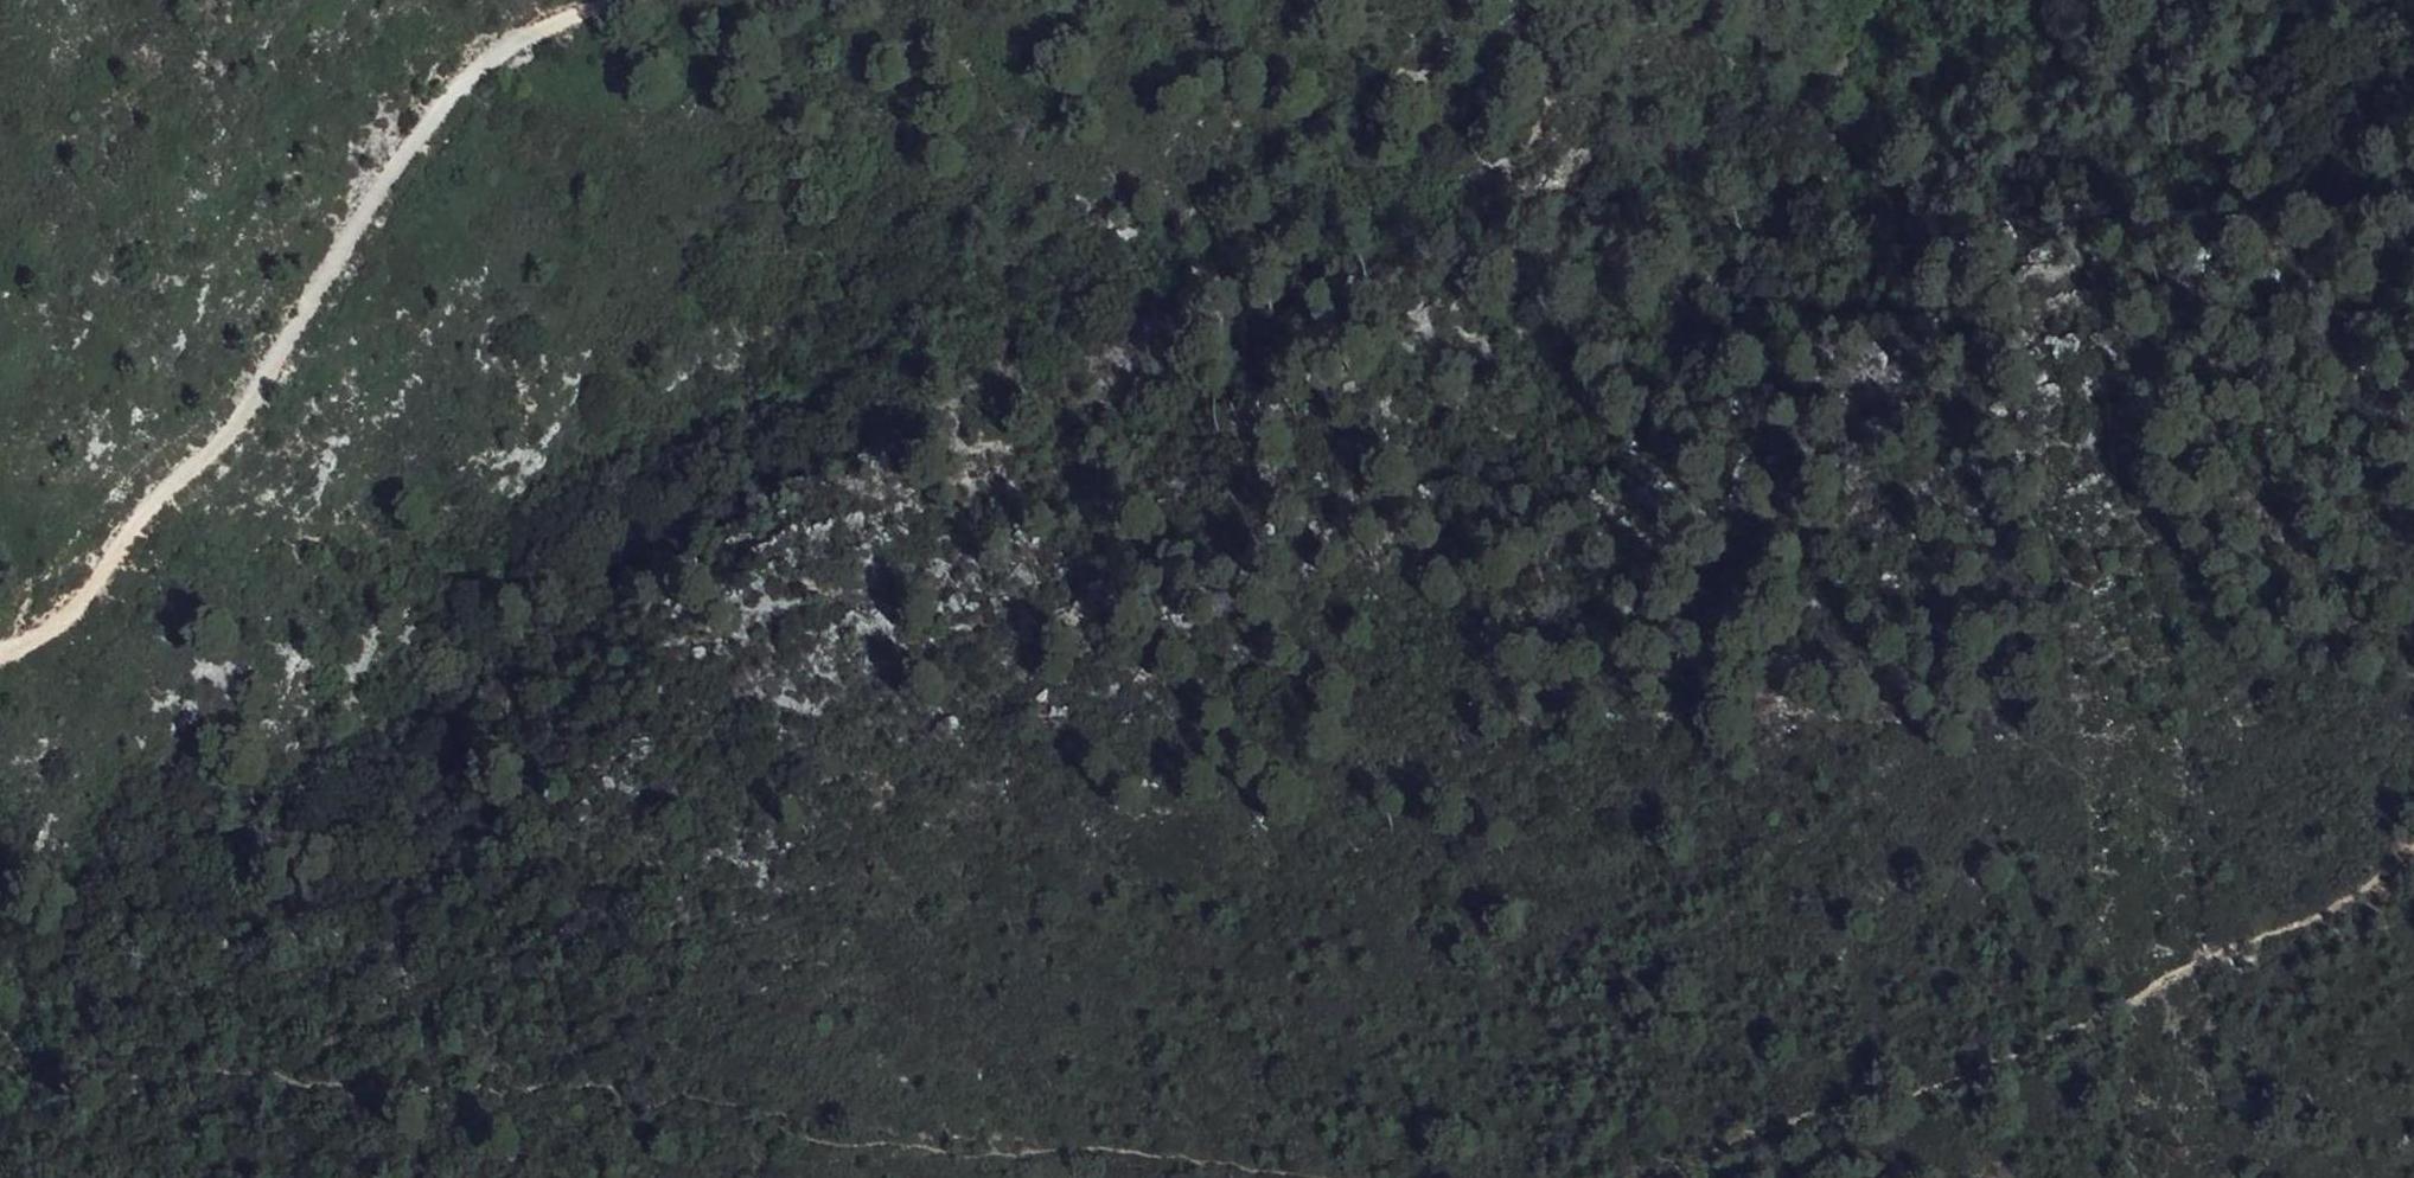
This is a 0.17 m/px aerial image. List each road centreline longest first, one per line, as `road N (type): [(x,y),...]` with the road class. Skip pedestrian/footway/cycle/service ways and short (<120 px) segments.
road 1 (track): [(627,0),(530,34),(441,135),(259,419),(156,512),(75,631),(0,660)]

